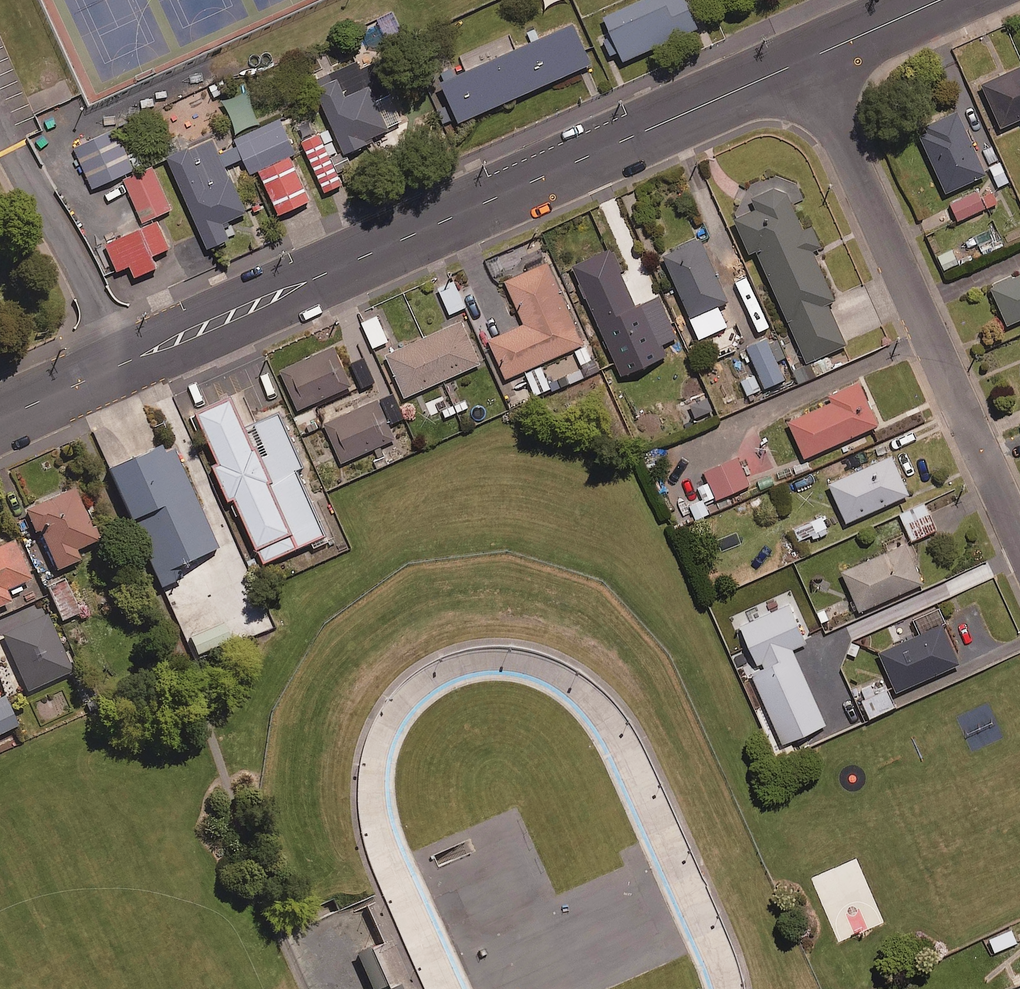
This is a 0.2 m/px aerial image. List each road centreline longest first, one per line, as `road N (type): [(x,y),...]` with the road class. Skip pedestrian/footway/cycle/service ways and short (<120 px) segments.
road 1 (residential): [(804,60),(0,418)]
road 2 (residential): [(804,60),(1019,543)]
road 3 (residential): [(939,0),(804,60)]

